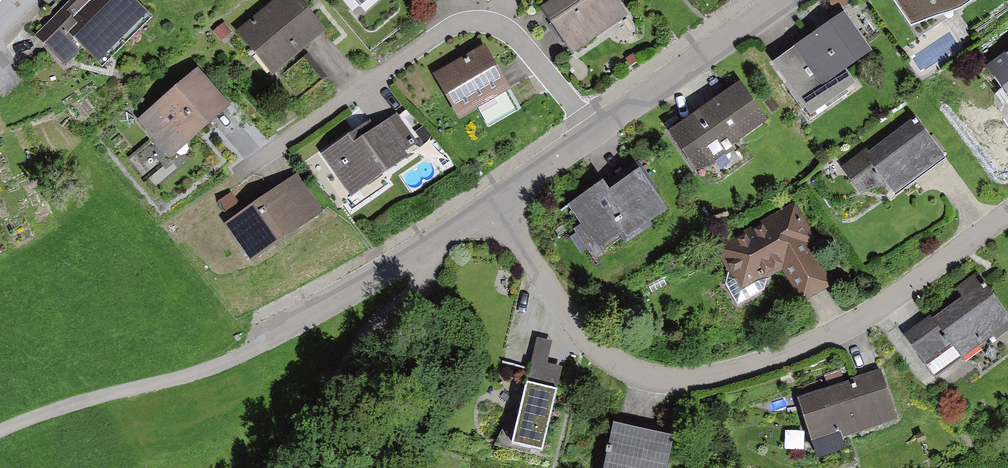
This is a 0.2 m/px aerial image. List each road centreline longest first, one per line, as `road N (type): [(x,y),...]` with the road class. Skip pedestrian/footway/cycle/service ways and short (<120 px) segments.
road 1 (residential): [(489,219),(583,357),(600,373),(657,395),(723,390),(809,360),(893,312),(1007,227)]
road 2 (residential): [(797,0),(489,219)]
road 3 (residential): [(489,219),(258,356)]

